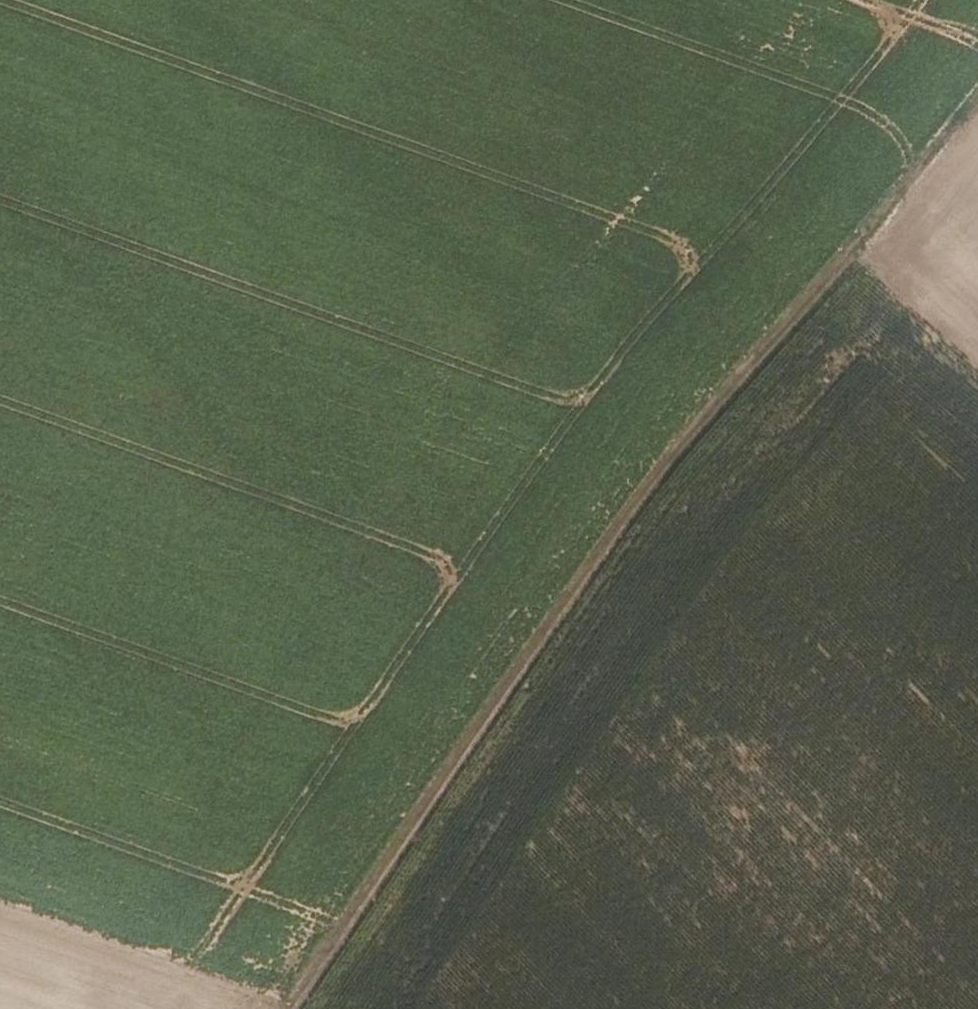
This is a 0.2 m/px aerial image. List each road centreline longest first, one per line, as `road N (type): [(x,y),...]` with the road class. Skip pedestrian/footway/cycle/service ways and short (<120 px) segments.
road 1 (track): [(977,126),(567,605)]
road 2 (track): [(287,1008),(567,605)]

